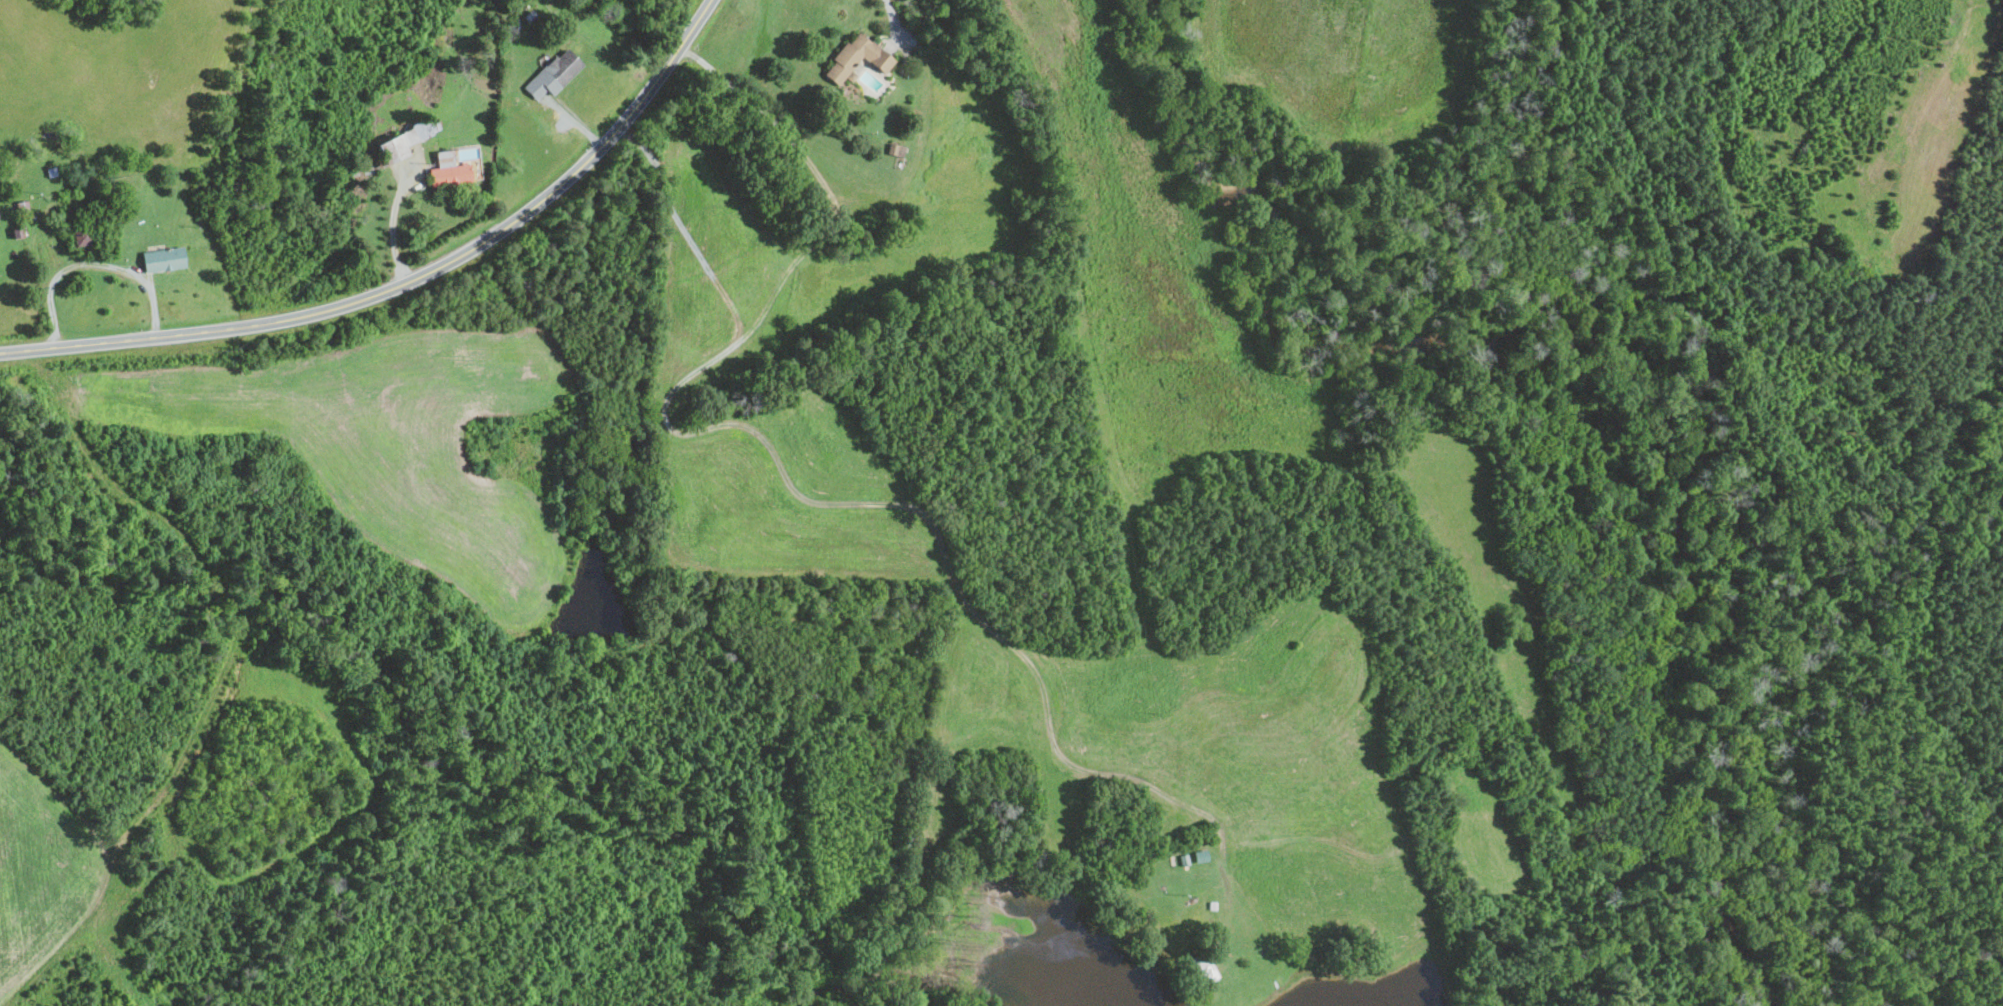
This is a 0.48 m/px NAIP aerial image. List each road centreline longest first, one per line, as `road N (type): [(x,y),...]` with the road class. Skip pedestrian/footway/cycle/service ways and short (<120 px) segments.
road 1 (tertiary): [(0,354),(278,323),(360,302),(438,269),(513,224),(593,157),(712,0)]

